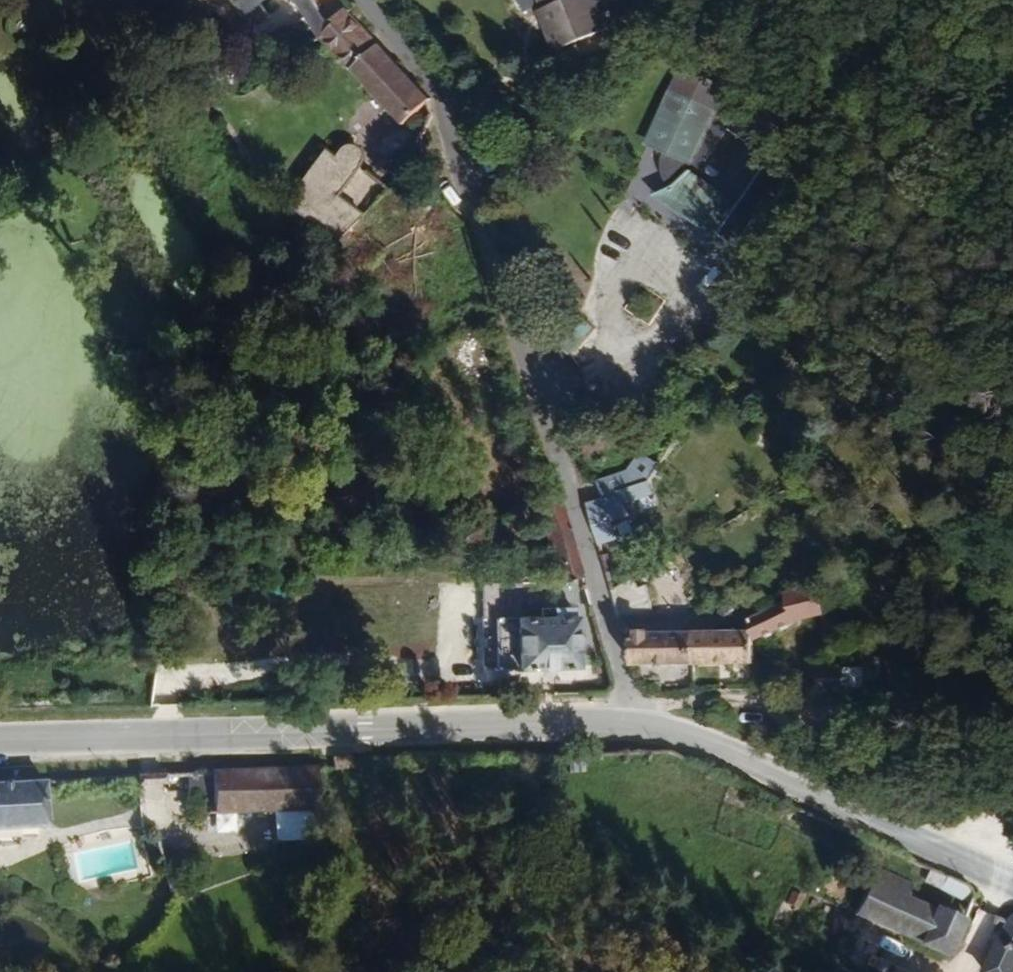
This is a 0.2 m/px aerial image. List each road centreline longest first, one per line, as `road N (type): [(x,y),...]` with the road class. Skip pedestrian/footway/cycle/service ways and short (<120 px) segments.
road 1 (residential): [(634,724),(605,607),(450,105),(367,0)]
road 2 (secondary): [(634,724),(0,741)]
road 3 (secondary): [(1012,881),(698,739),(634,724)]
road 4 (track): [(1012,698),(666,703),(634,724)]

